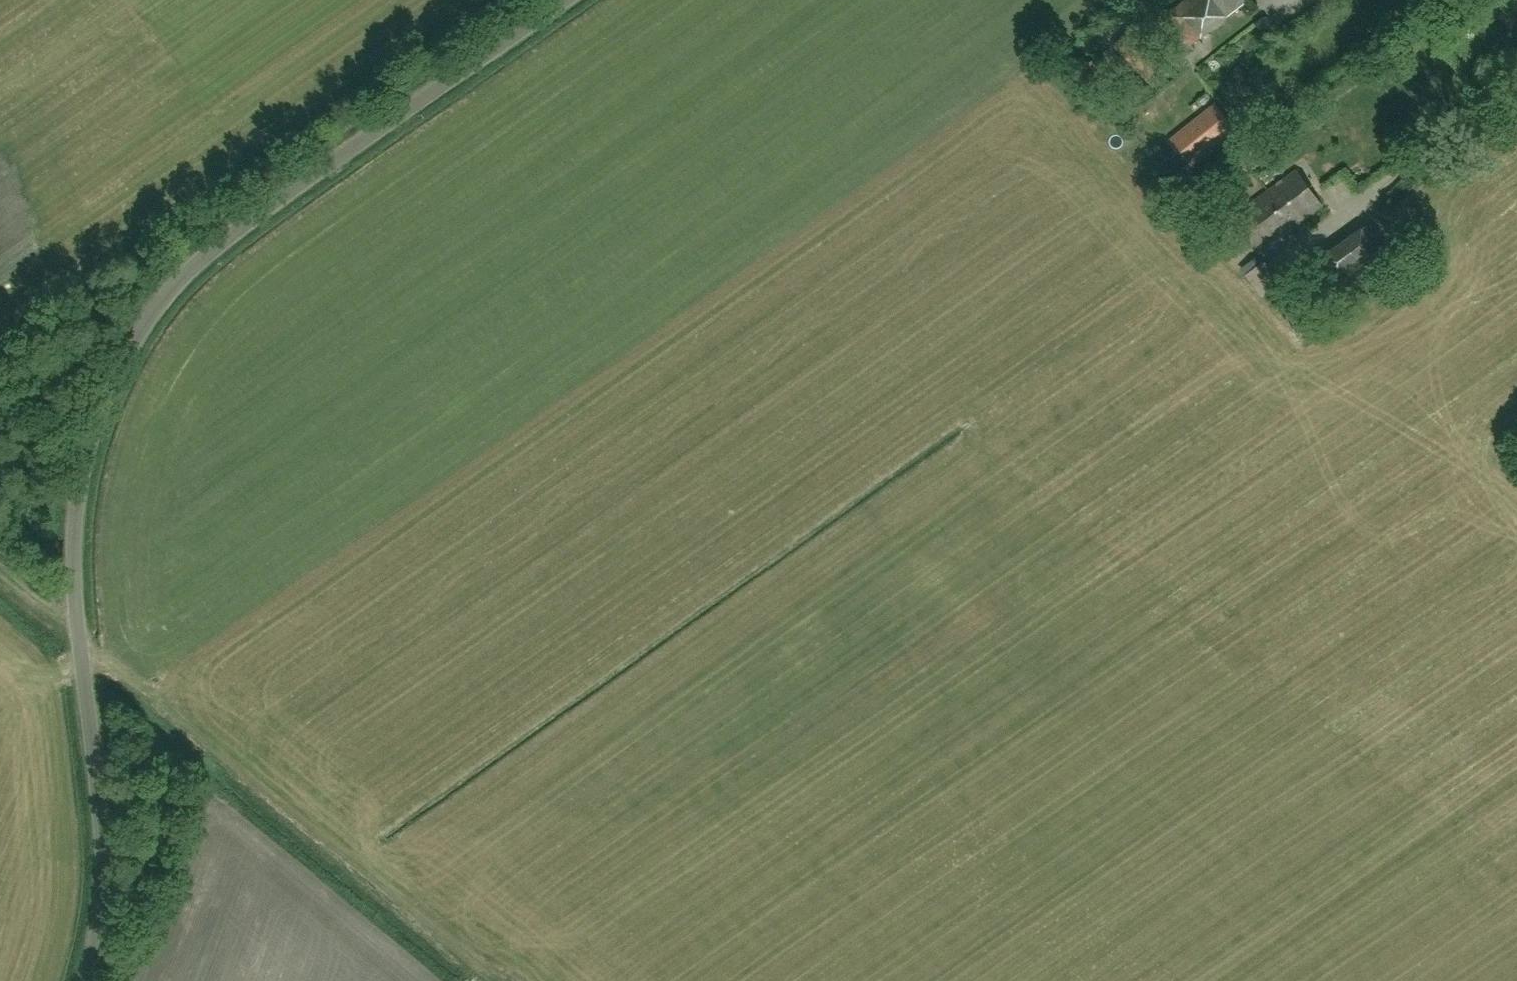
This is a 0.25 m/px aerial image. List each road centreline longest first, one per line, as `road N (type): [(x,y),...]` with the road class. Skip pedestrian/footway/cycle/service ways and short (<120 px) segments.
road 1 (unclassified): [(90,980),(104,926),(102,832),(73,552),(97,418),(124,364),(185,283),(222,251),(575,0)]

